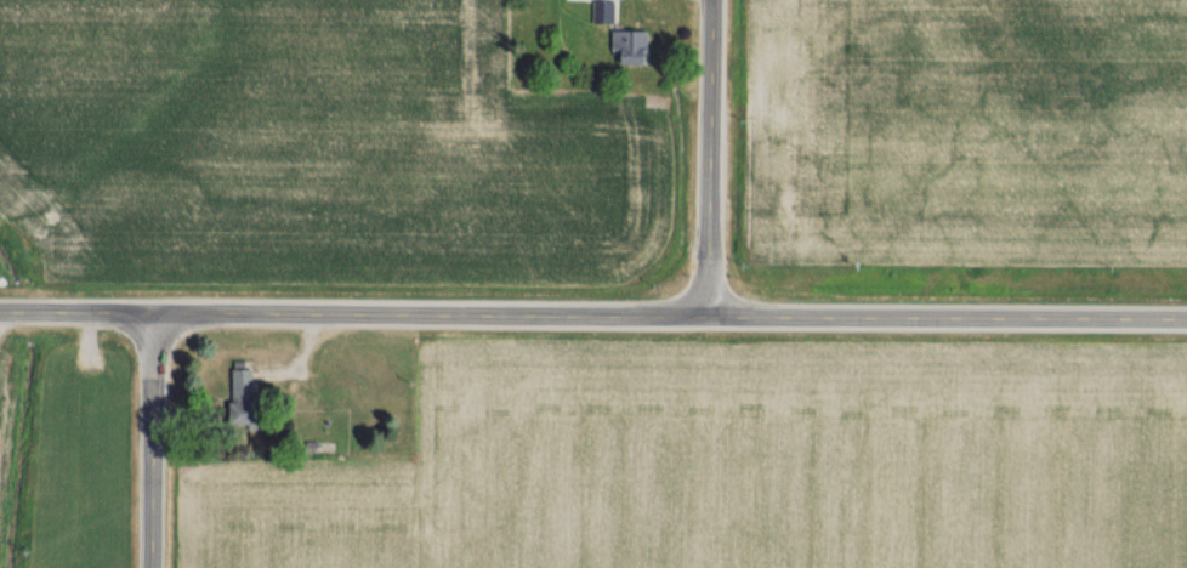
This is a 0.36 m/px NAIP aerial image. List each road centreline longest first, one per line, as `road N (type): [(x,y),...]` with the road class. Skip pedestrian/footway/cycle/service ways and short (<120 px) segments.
road 1 (tertiary): [(1186,317),(0,312)]
road 2 (tertiary): [(705,314),(710,0)]
road 3 (tertiary): [(152,567),(154,313)]

